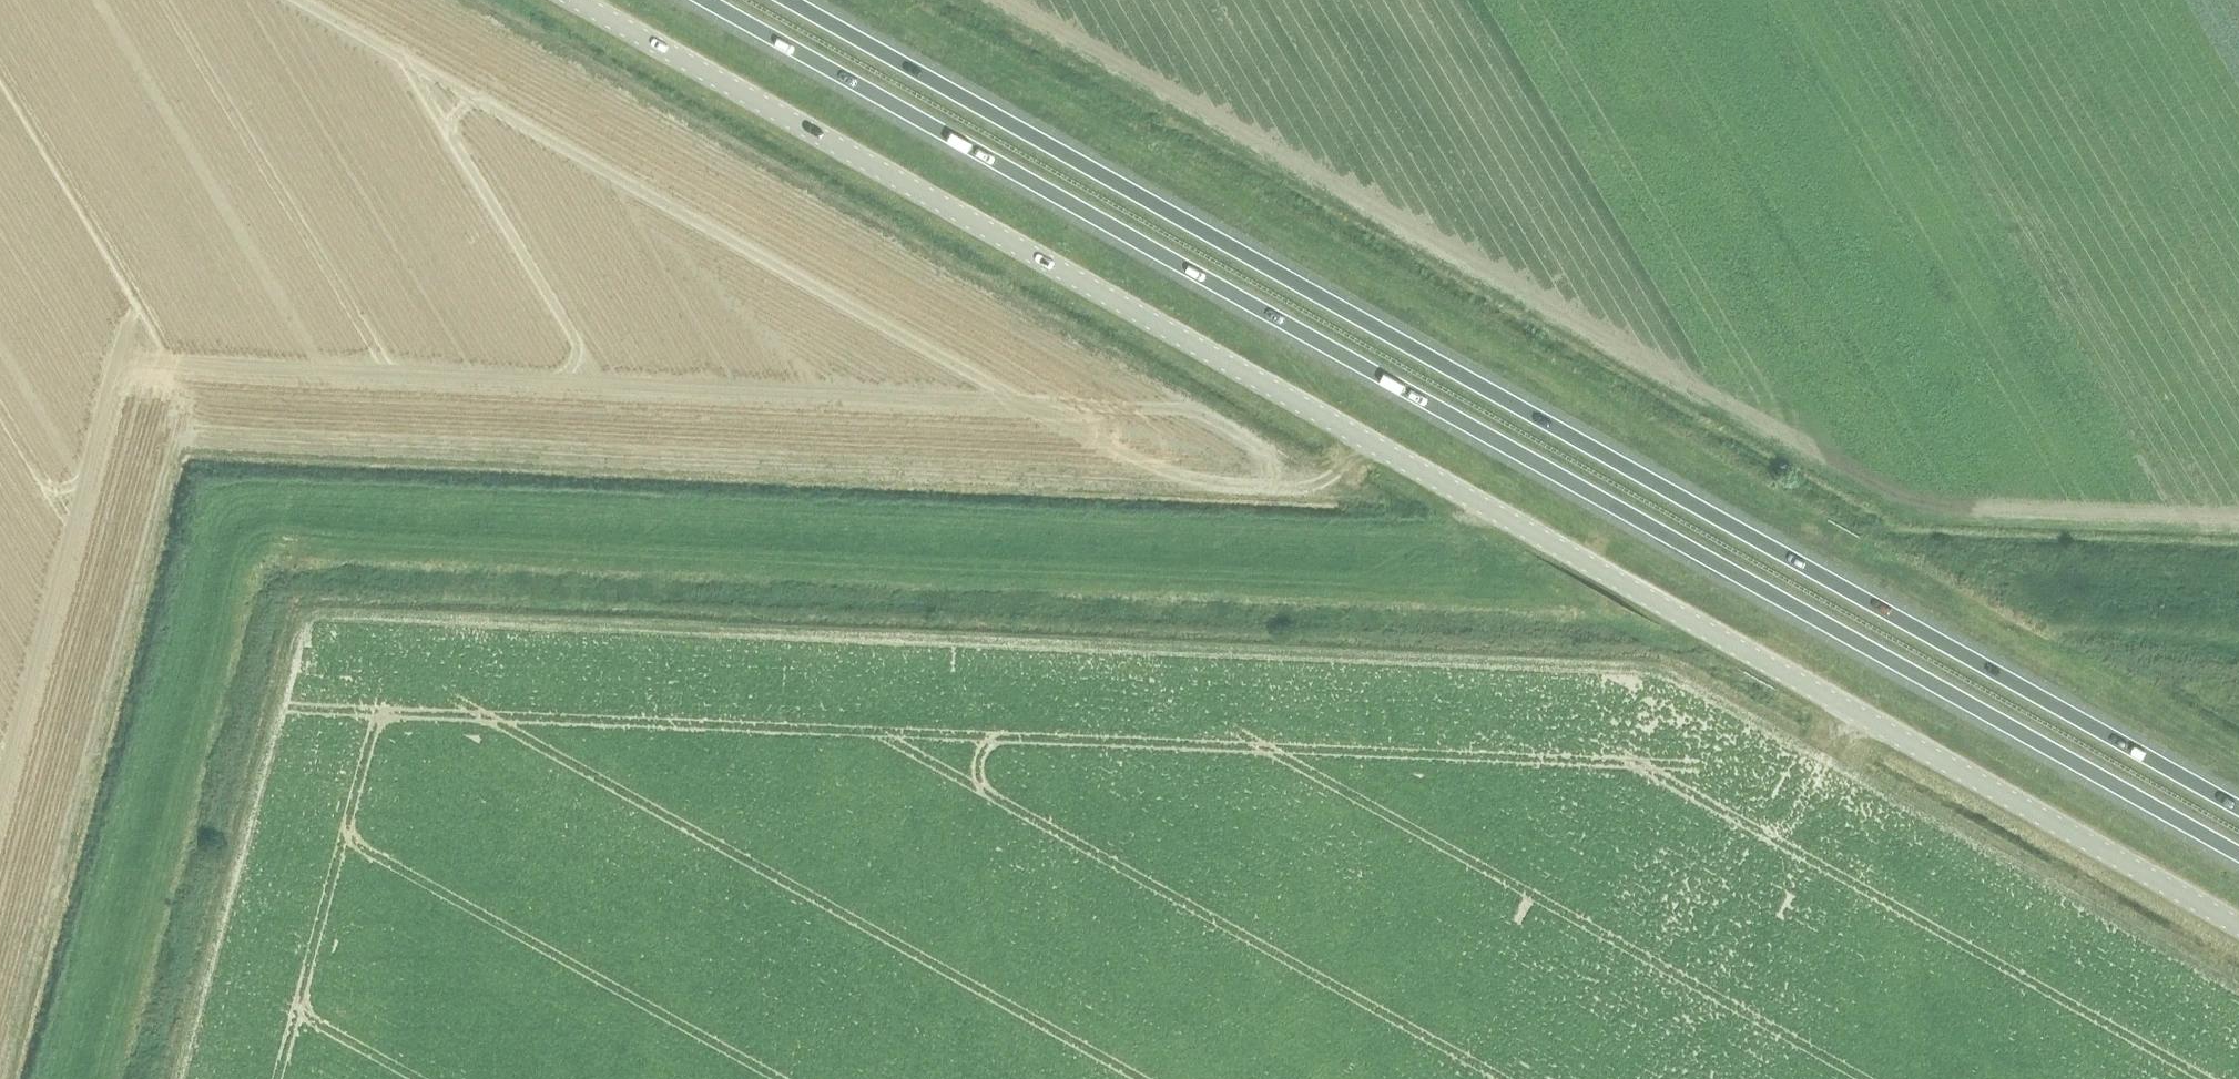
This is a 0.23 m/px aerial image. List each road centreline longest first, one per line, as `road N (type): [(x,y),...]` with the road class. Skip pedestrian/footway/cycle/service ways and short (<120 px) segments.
road 1 (unclassified): [(577,0),(2238,924)]
road 2 (trunk): [(704,0),(1572,491),(2238,853)]
road 3 (trunk): [(2238,807),(793,0)]

